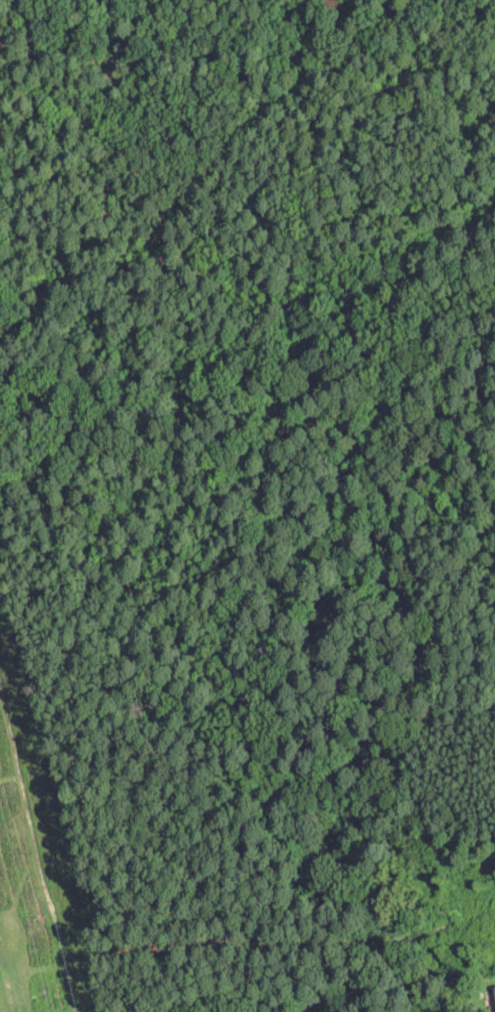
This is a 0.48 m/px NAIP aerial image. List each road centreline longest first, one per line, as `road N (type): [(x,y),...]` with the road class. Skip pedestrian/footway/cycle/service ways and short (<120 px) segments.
road 1 (track): [(76,1011),(73,970),(36,857),(0,684)]

